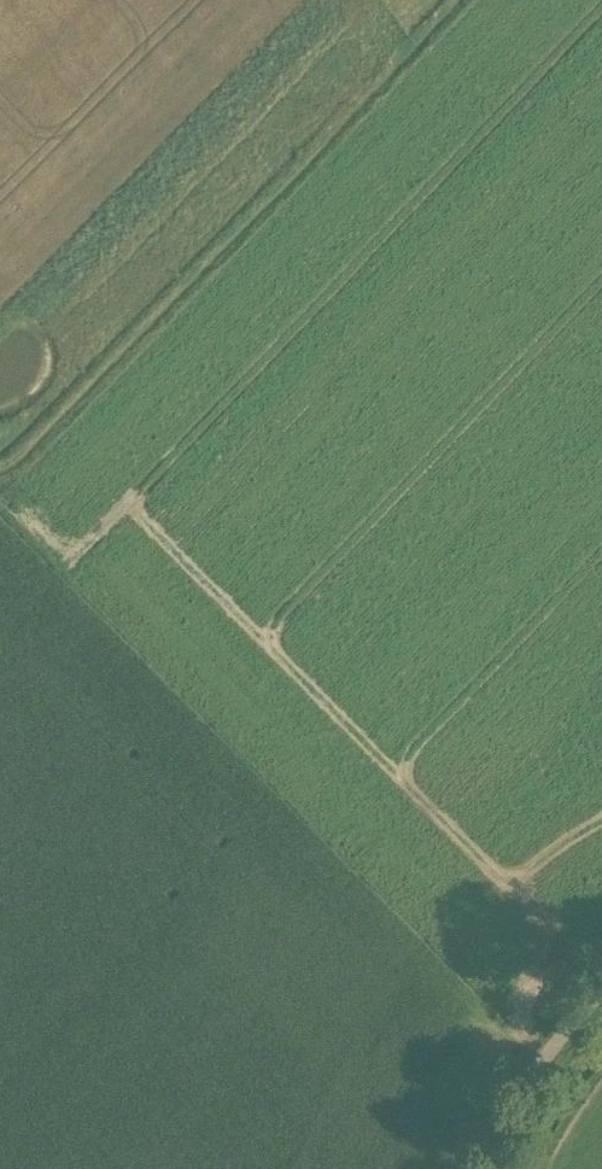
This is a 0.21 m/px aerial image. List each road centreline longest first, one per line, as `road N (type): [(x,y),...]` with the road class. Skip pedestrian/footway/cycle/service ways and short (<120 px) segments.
road 1 (unclassified): [(494,1168),(579,1035),(601,1016)]

